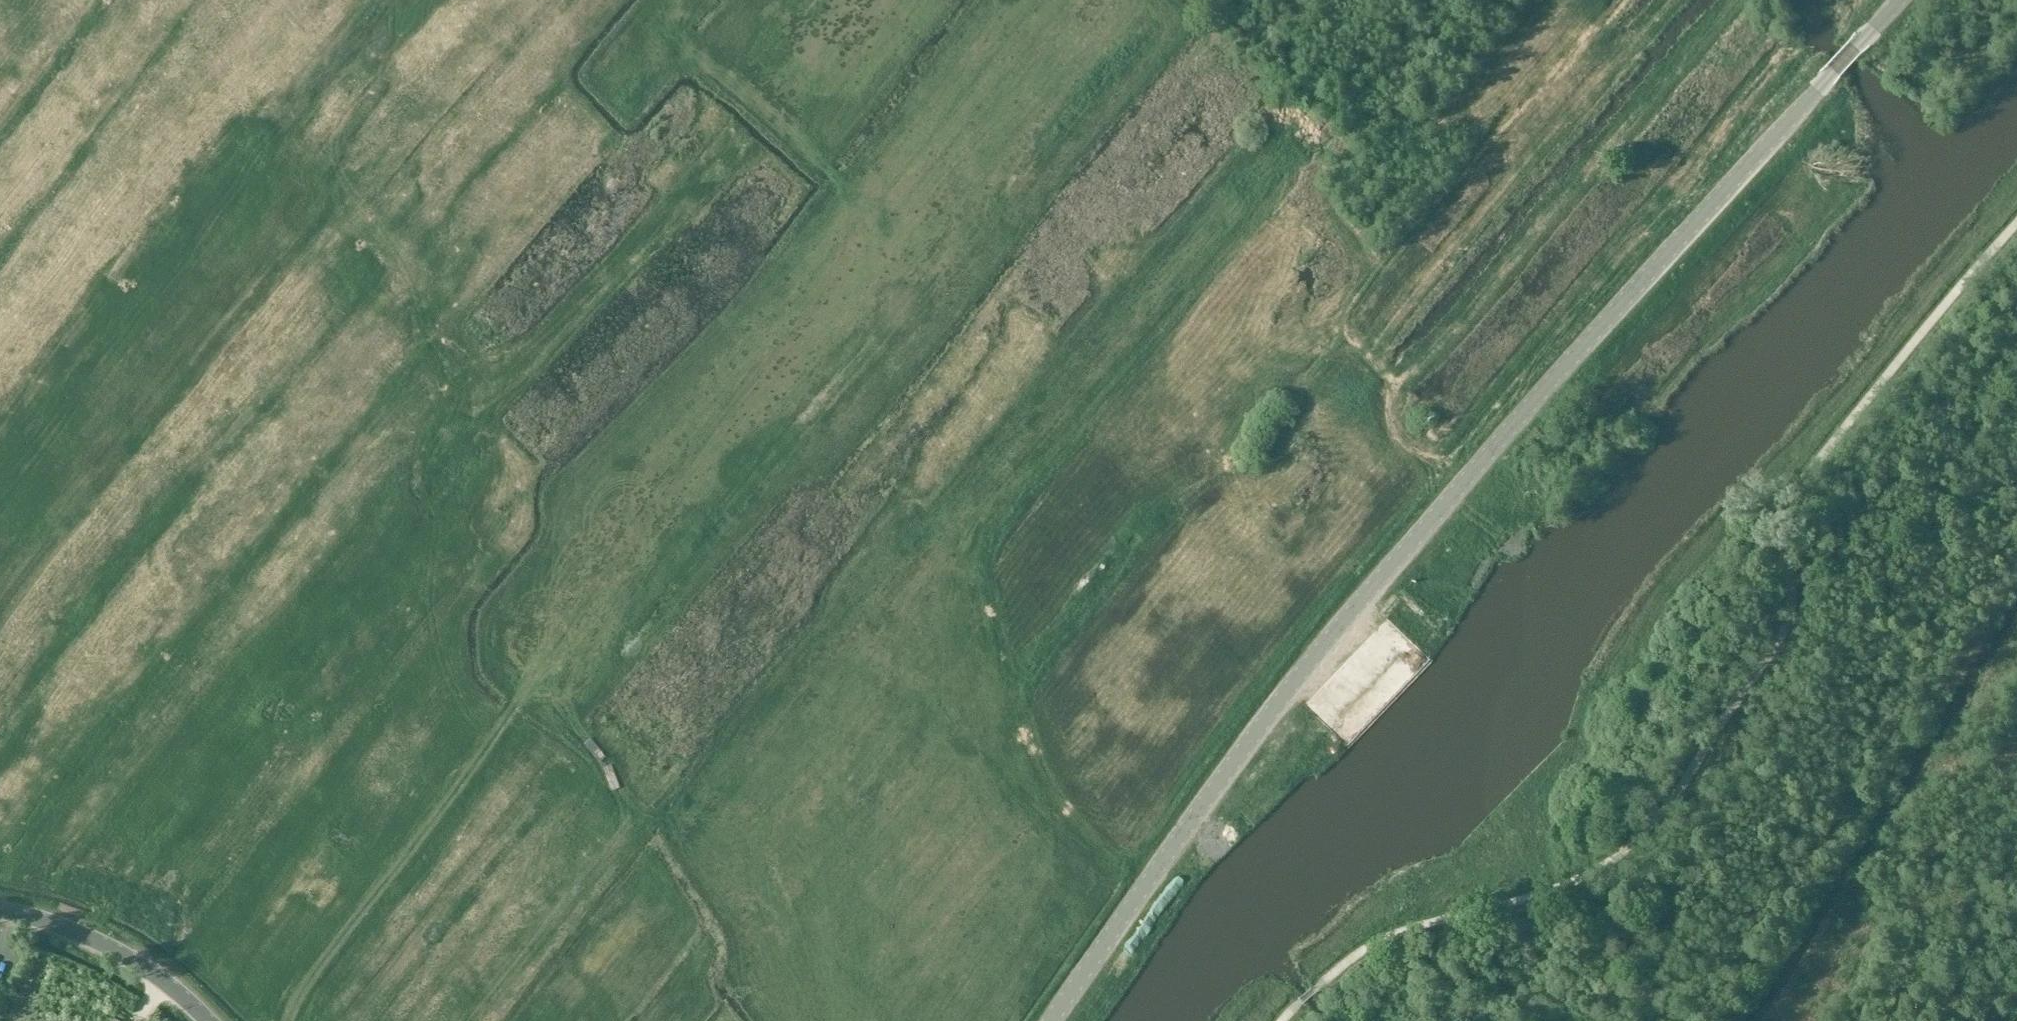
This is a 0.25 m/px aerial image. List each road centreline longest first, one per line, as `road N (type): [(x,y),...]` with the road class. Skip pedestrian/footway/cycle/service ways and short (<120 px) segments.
road 1 (tertiary): [(1051,1020),(1369,594),(1901,0)]
road 2 (tertiary): [(206,1020),(116,953),(0,912)]

